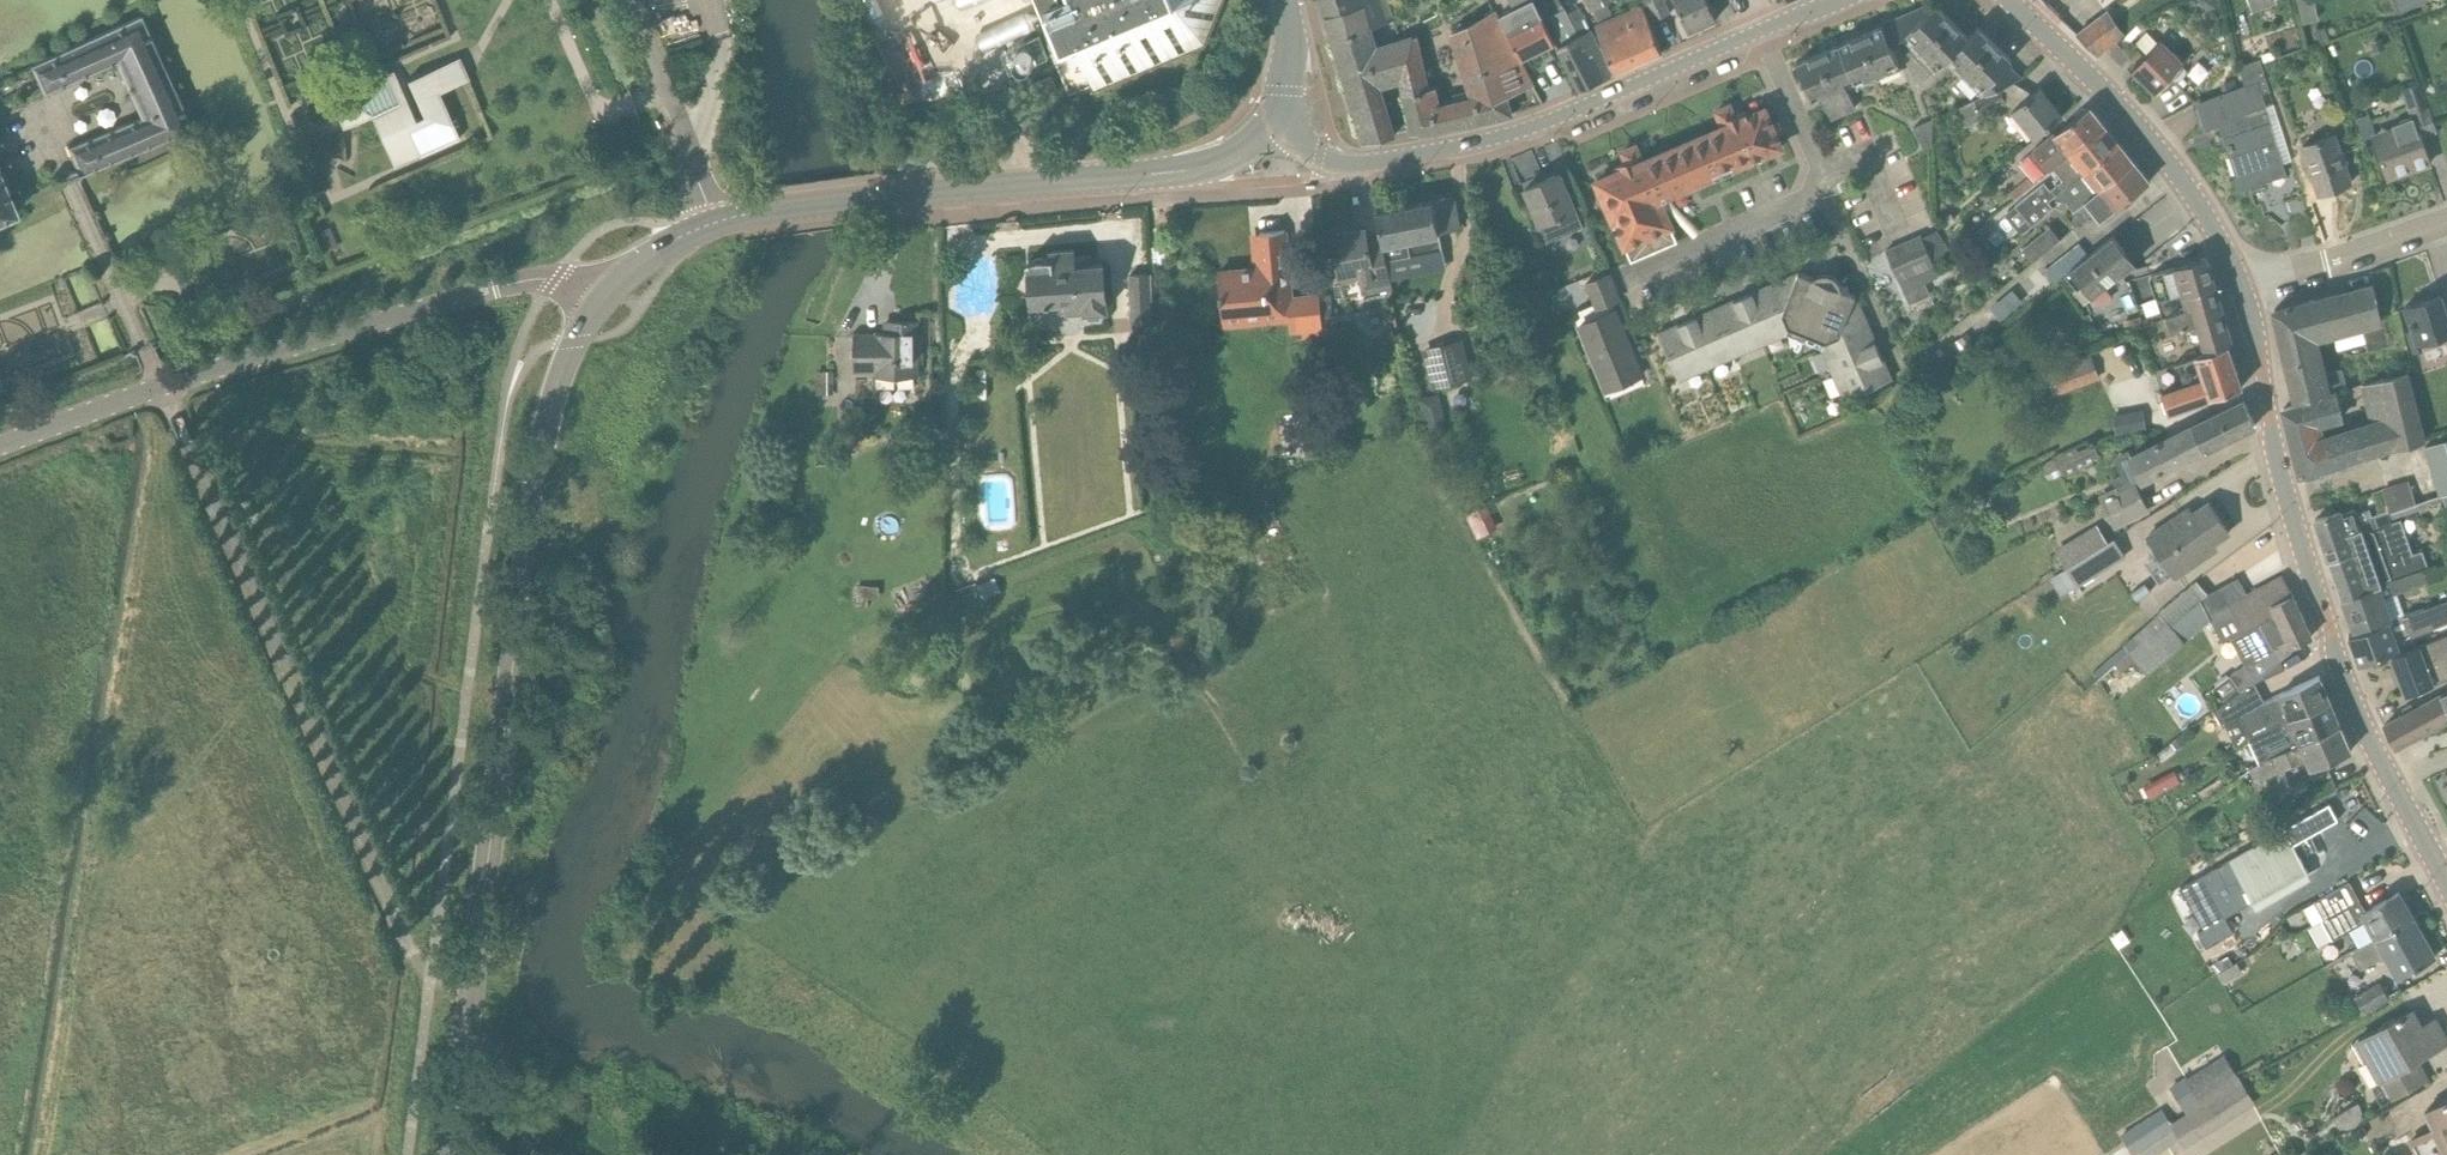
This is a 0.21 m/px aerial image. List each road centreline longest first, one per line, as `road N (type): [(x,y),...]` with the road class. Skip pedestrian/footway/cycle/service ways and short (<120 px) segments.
road 1 (secondary): [(450,1154),(548,421),(576,341),(608,293)]
road 2 (secondary): [(608,293),(646,258),(715,221),(1183,172),(1228,159),(1289,125)]
road 3 (track): [(472,988),(431,984),(161,387)]
road 4 (secondary): [(2446,888),(2338,664),(2240,282)]
road 5 (unclassified): [(0,445),(161,387),(517,282),(572,282),(608,293)]
road 6 (secondary): [(1289,125),(1310,151),(1346,164),(1475,143),(1557,118),(1758,33)]
road 7 (secondary): [(2240,282),(2192,193),(2015,0)]
road 8 (residential): [(1817,176),(1811,199),(1622,282)]
road 9 (residential): [(1903,374),(1817,176)]
road 10 (unclassified): [(2240,282),(2327,263),(2446,221)]
road 11 (residential): [(1817,176),(1819,164),(1758,33)]
road 12 (secondary): [(1289,125),(1298,35),(1292,0)]

